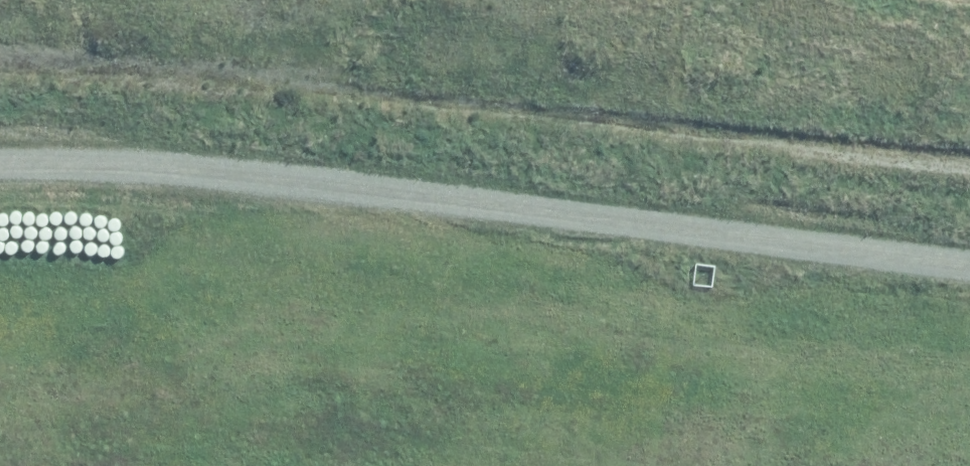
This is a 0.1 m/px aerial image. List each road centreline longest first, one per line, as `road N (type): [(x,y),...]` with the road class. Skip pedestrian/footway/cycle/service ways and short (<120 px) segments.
road 1 (track): [(0,161),(97,161),(259,177),(969,270)]
road 2 (track): [(969,83),(784,56),(600,43),(233,62),(0,56)]

